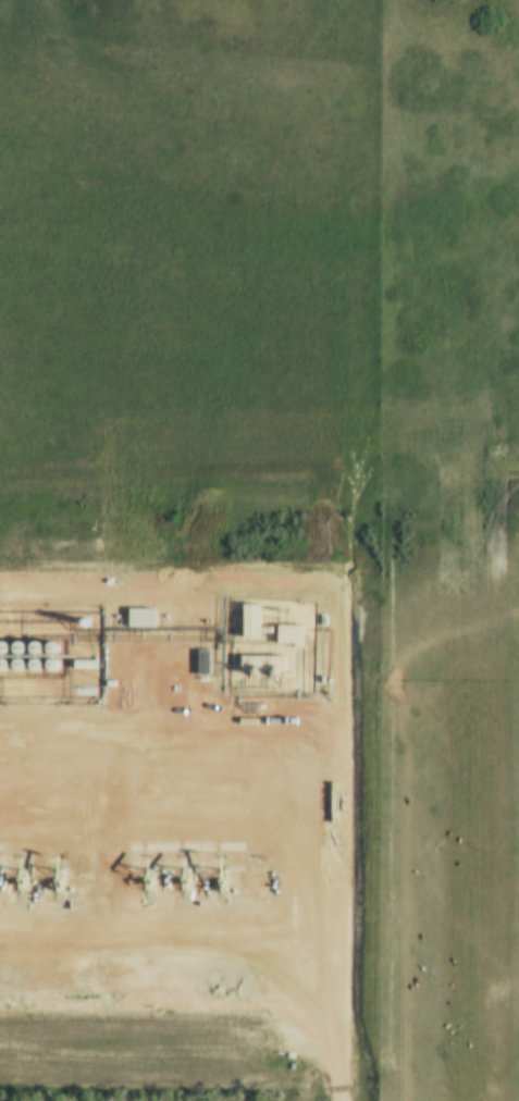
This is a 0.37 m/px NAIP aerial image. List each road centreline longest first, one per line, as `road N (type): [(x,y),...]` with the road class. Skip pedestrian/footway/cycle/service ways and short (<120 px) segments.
road 1 (track): [(392,702),(397,670),(418,652),(518,613)]

